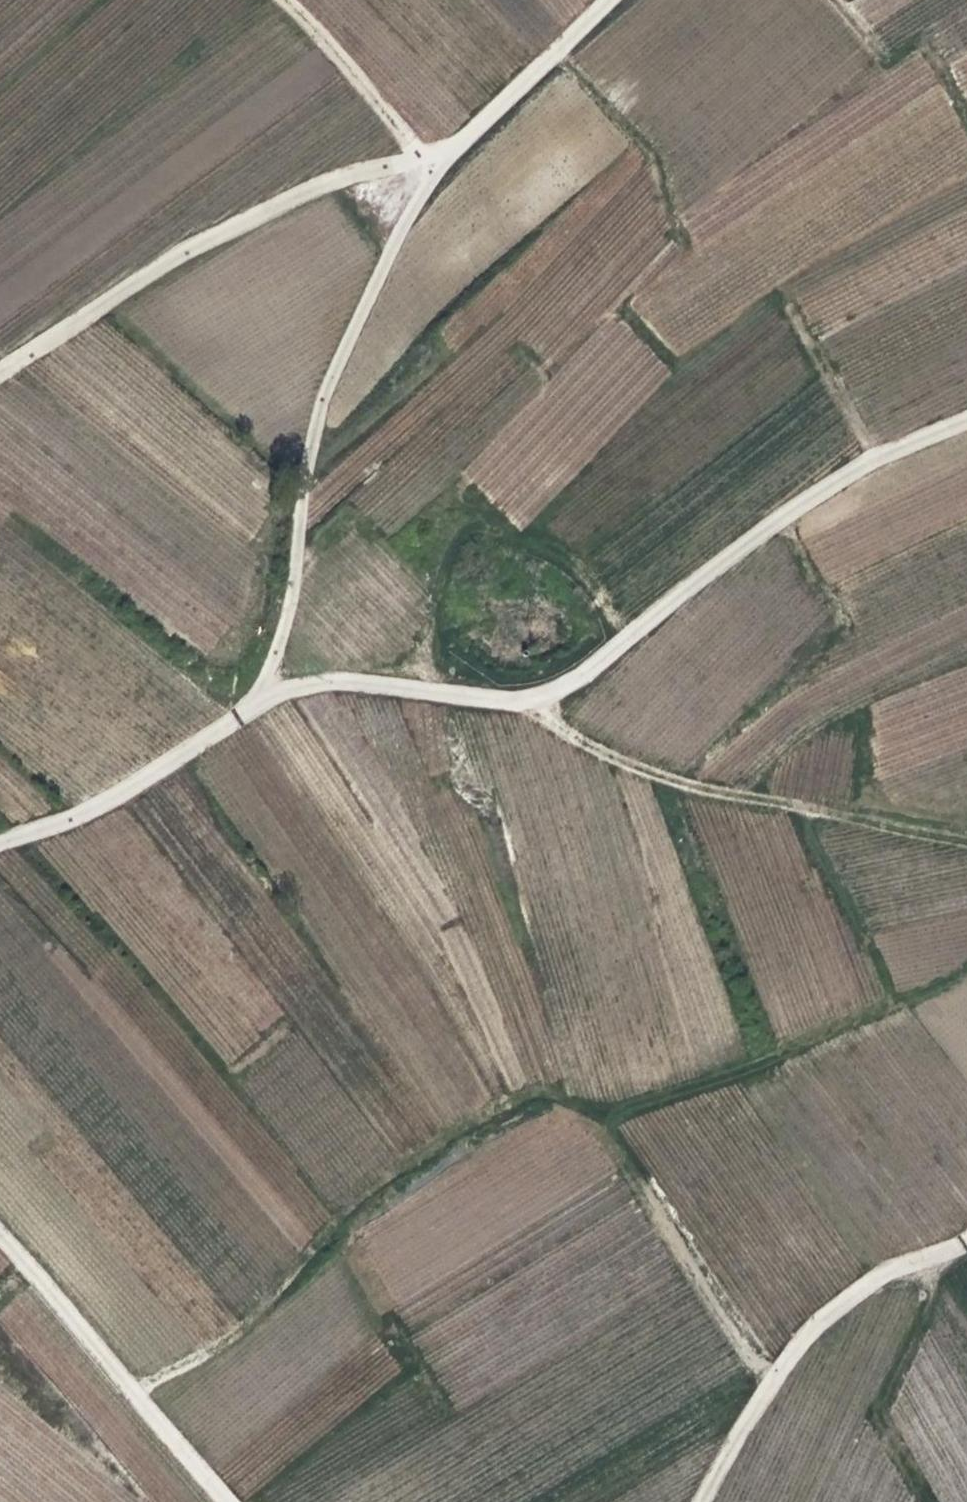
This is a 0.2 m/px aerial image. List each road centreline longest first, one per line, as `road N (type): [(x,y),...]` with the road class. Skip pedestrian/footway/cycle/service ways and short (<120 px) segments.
road 1 (track): [(966,974),(753,1074),(592,1116),(537,1103),(467,1128),(194,1362),(133,1381),(234,1501)]
road 2 (track): [(0,844),(102,809),(269,698),(349,681),(488,699),(541,695),(599,672),(773,528),(872,466),(966,426)]
road 3 (track): [(269,698),(308,457),(348,353),(448,152),(609,0)]
road 4 (track): [(0,376),(72,322),(289,192),(448,152)]
road 5 (track): [(541,695),(557,729),(661,776),(966,846)]
road 6 (track): [(966,1243),(860,1288),(802,1342),(705,1501)]
road 7 (track): [(416,160),(280,0)]
road 8 (track): [(0,1236),(133,1381)]

